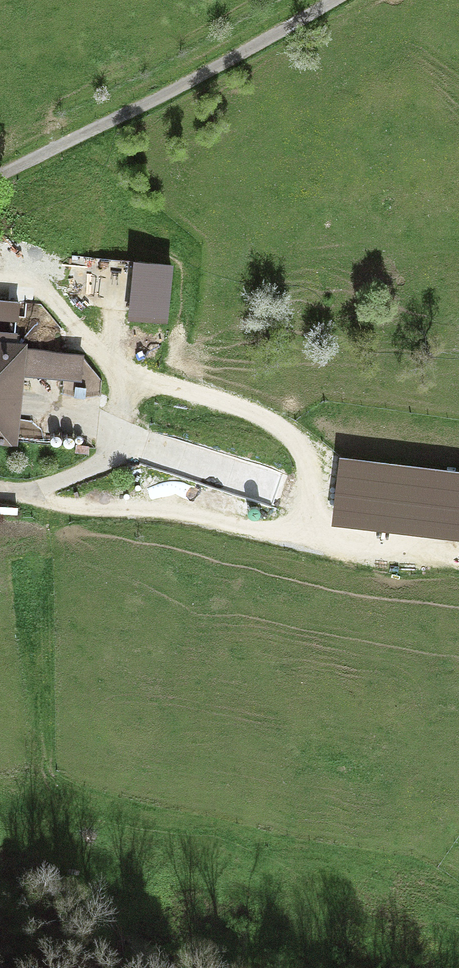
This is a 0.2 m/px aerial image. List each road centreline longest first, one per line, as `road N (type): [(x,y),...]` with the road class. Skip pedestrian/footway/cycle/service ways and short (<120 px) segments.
road 1 (track): [(45,488),(61,502),(261,530),(286,530),(311,502),(314,478),(301,441),(225,402),(111,369)]
road 2 (track): [(341,0),(0,179)]
road 3 (track): [(0,485),(45,488),(93,469),(113,444),(120,408),(111,369),(93,342),(48,296),(0,283)]

